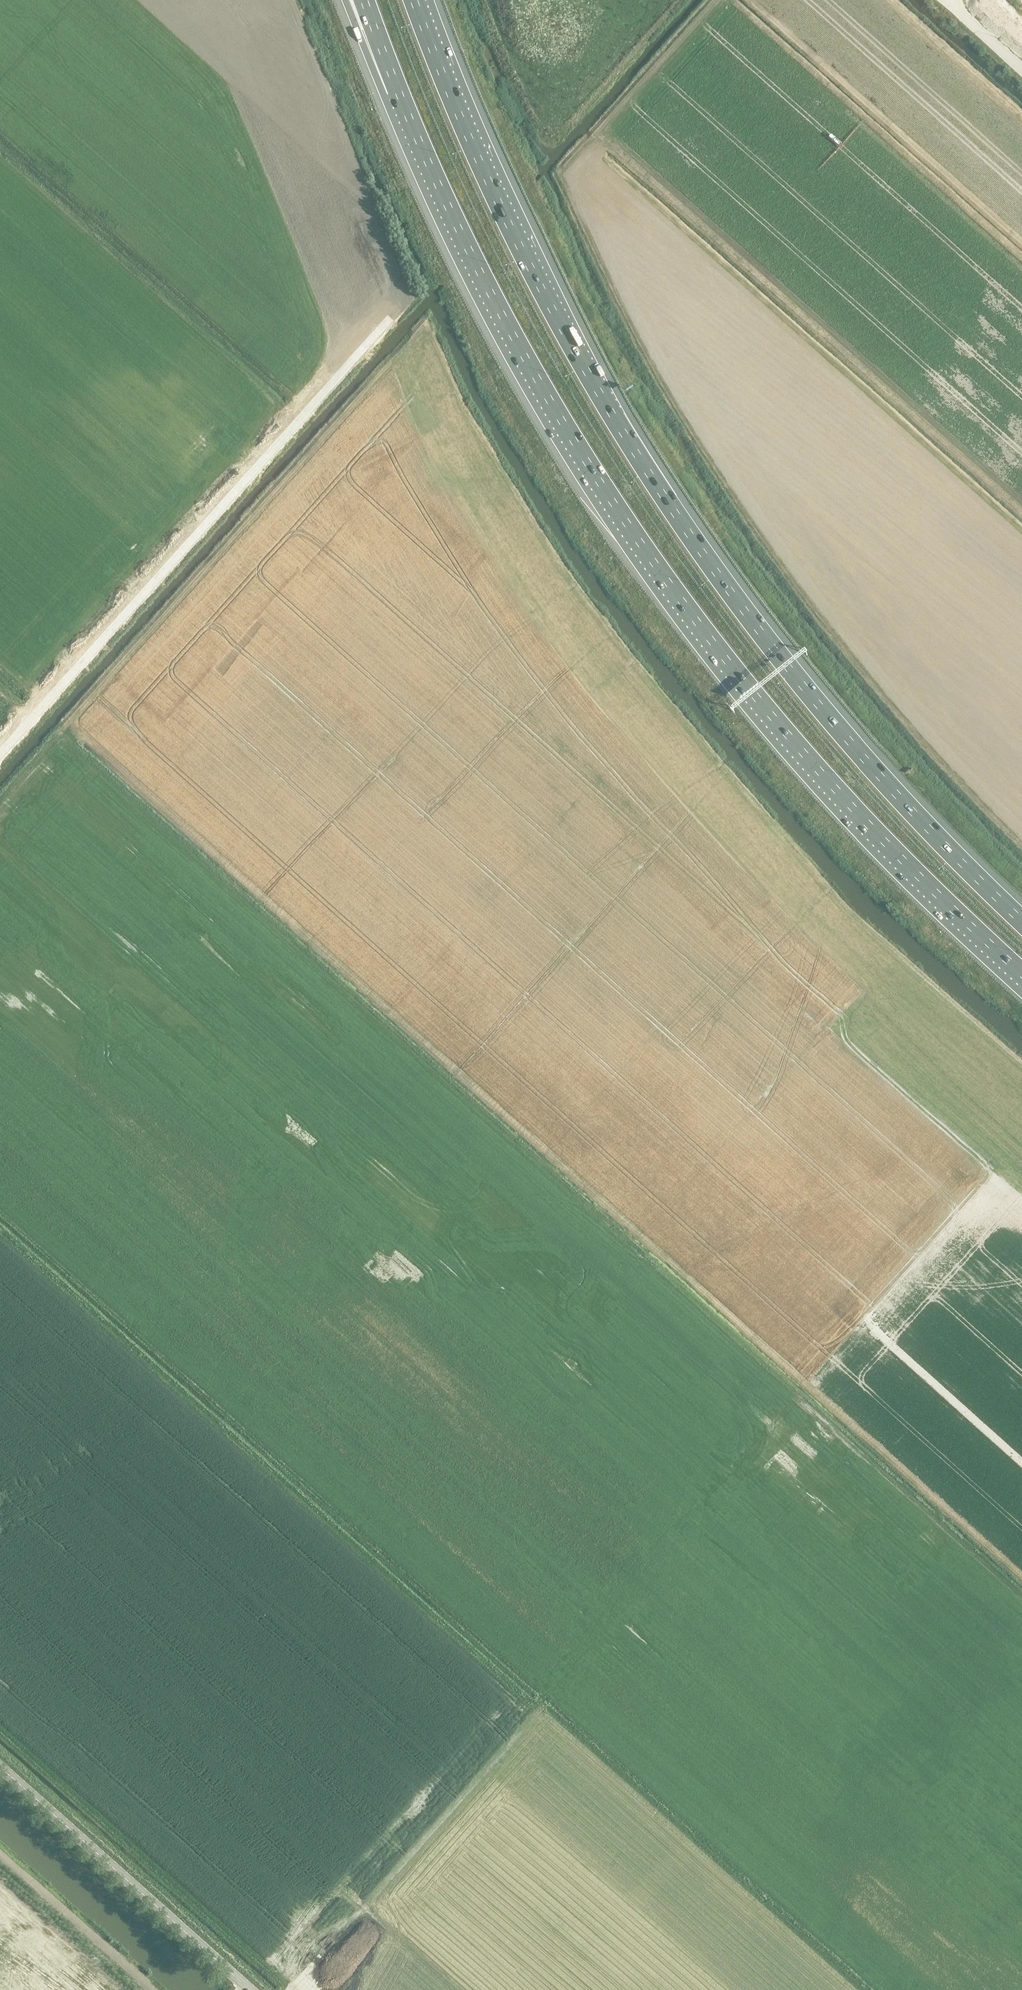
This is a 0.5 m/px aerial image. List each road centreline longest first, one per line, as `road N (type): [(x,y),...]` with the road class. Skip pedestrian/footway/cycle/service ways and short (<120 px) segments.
road 1 (motorway): [(1021,920),(828,716),(674,510),(543,291),(415,0)]
road 2 (motorway): [(398,94),(502,316),(695,620),(869,825),(1021,974)]
road 3 (tertiary): [(251,1989),(0,1767)]

